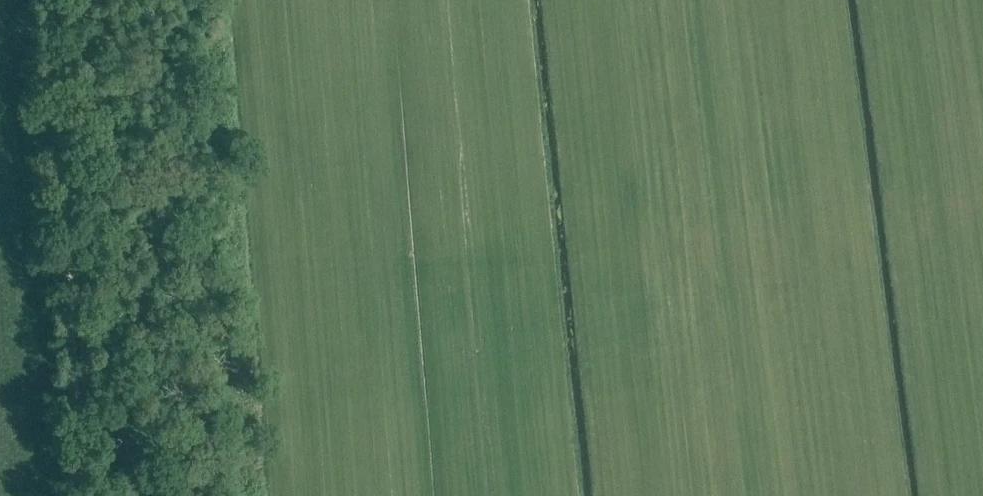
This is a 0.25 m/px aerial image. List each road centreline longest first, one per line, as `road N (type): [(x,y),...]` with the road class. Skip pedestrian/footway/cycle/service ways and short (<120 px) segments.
road 1 (track): [(59,0),(90,495)]

